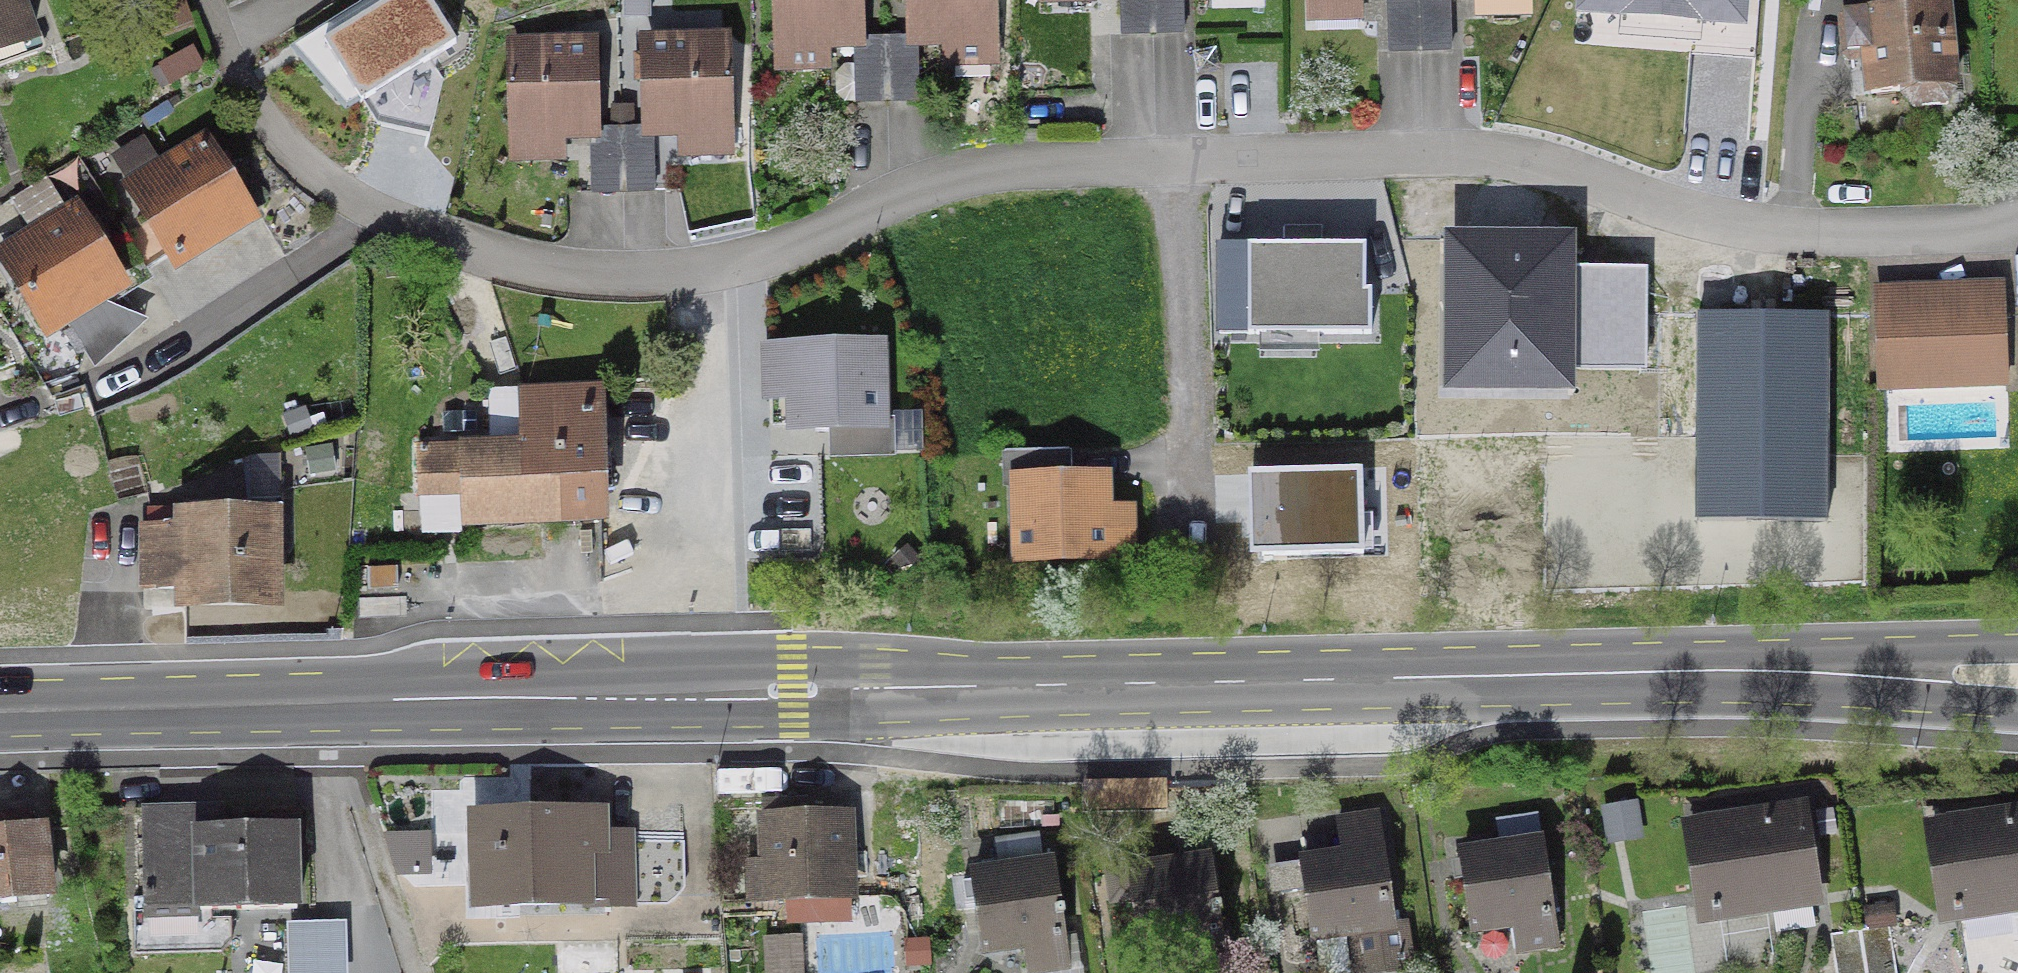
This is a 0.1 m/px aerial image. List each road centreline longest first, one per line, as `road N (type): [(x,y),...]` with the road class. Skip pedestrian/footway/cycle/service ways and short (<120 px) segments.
road 1 (primary): [(2017,675),(0,724)]
road 2 (residential): [(2017,234),(1790,242),(1497,159),(1017,167),(969,172),(784,250),(705,271),(612,276),(528,266),(374,212),(313,174),(239,85),(204,0)]

